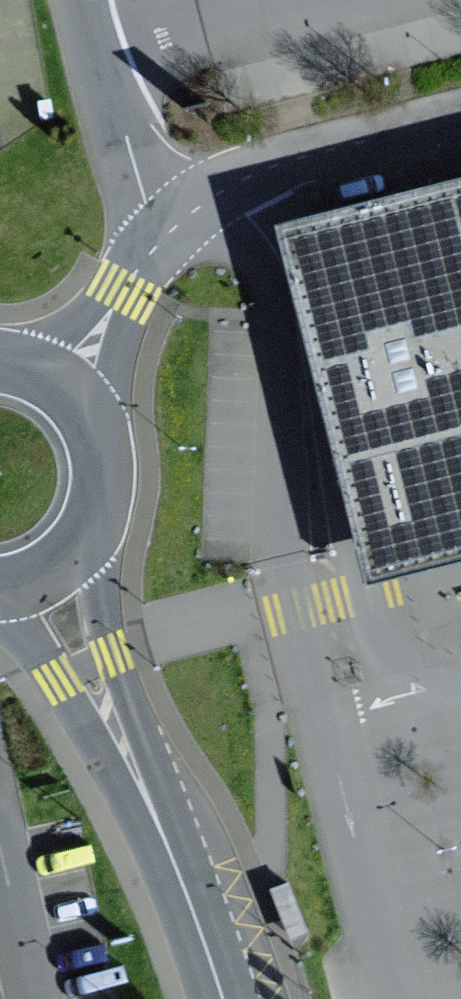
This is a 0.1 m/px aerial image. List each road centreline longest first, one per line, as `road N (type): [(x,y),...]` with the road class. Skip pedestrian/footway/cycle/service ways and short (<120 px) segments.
road 1 (unclassified): [(168,234),(246,178),(460,112)]
road 2 (tertiary): [(148,802),(101,624),(97,524)]
road 3 (unclassified): [(168,234),(133,169),(77,0)]
road 4 (tertiary): [(0,611),(65,677),(148,802)]
road 5 (tertiary): [(148,802),(221,998)]
road 6 (unclassified): [(64,386),(168,234)]
road 7 (tertiary): [(97,524),(104,449),(64,386)]
road 8 (tertiary): [(0,593),(59,571),(97,524)]

